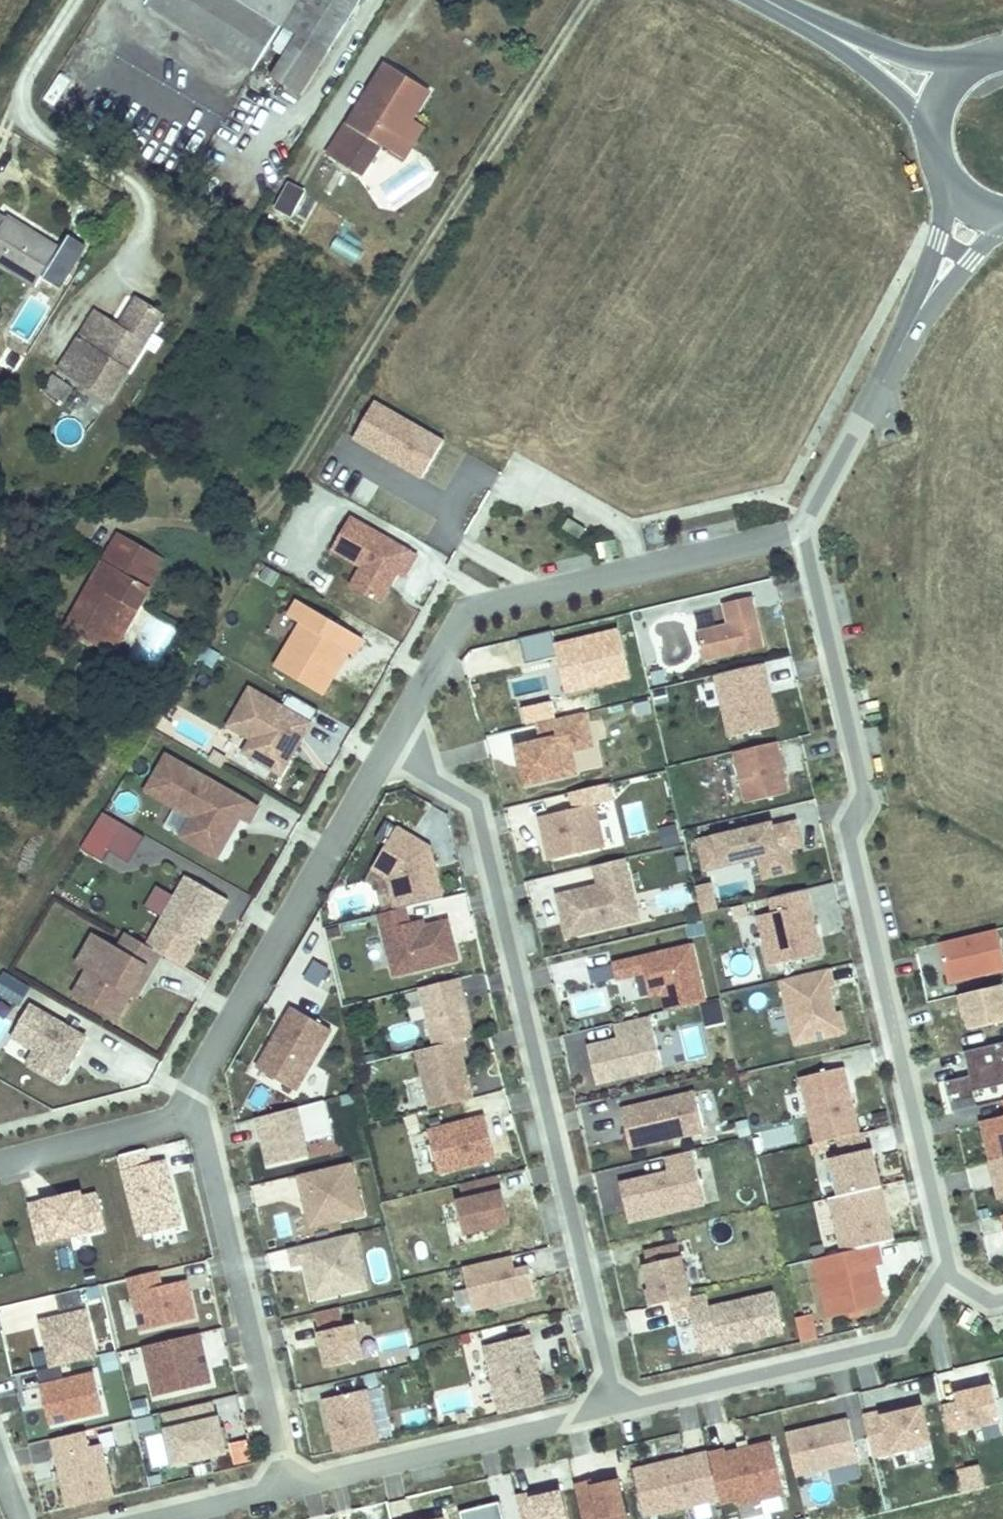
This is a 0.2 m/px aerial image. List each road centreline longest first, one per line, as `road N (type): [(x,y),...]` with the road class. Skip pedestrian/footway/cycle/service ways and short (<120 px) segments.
road 1 (residential): [(802,532),(856,773),(850,841),(943,1271)]
road 2 (residential): [(388,744),(470,801),(609,1403)]
road 3 (residential): [(802,532),(492,600),(452,627),(388,744)]
road 4 (residential): [(388,744),(183,1108)]
road 5 (residential): [(183,1108),(205,1140),(286,1484)]
road 6 (residential): [(609,1403),(892,1340),(943,1271)]
road 7 (residential): [(286,1484),(609,1403)]
road 8 (residential): [(916,316),(802,532)]
road 9 (secondary): [(765,0),(894,93),(928,138)]
road 10 (secondary): [(957,70),(774,0)]
road 11 (residential): [(183,1108),(160,1127),(0,1167)]
road 12 (residential): [(145,1518),(286,1484)]
road 13 (residential): [(944,187),(916,316)]
road 14 (residential): [(916,316),(1002,226)]

